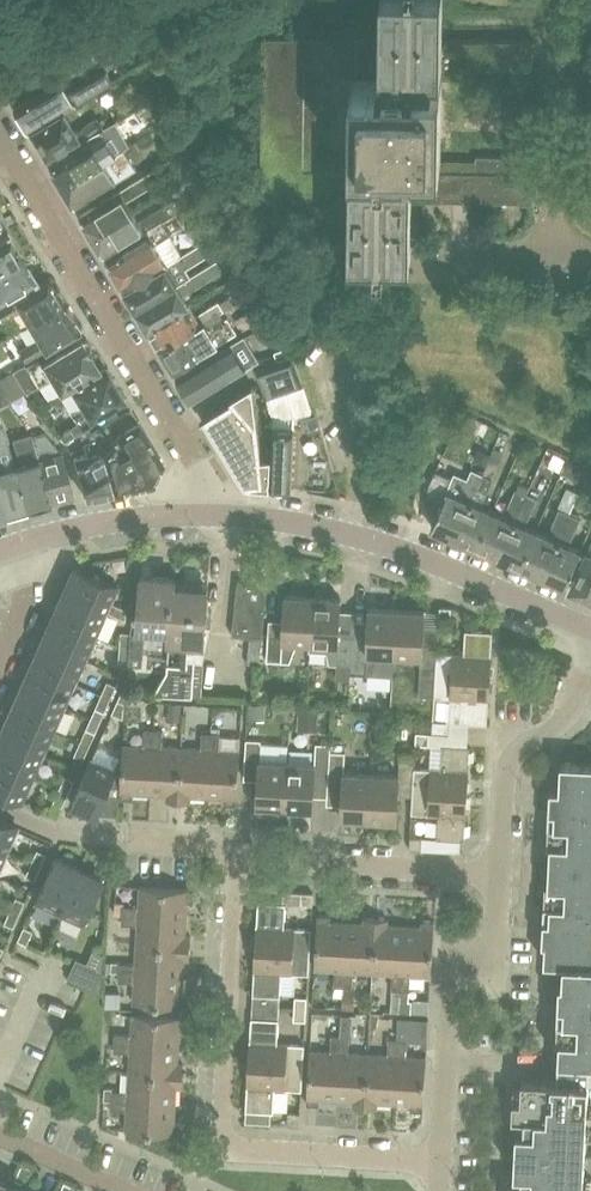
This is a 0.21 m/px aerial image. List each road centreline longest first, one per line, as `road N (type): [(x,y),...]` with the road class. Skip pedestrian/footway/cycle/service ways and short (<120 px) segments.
road 1 (residential): [(442,1162),(249,1150),(225,1138),(219,1123),(237,860)]
road 2 (residential): [(208,515),(195,460),(0,131)]
road 3 (residential): [(590,630),(350,534),(208,515)]
road 4 (residential): [(442,1162),(452,1000),(497,925),(500,876)]
road 5 (residential): [(500,876),(237,860)]
road 6 (residential): [(500,876),(509,767),(518,749),(552,729),(571,706),(590,661)]
road 7 (residential): [(208,515),(97,525),(12,548)]
road 8 (residential): [(126,1190),(0,1135)]

